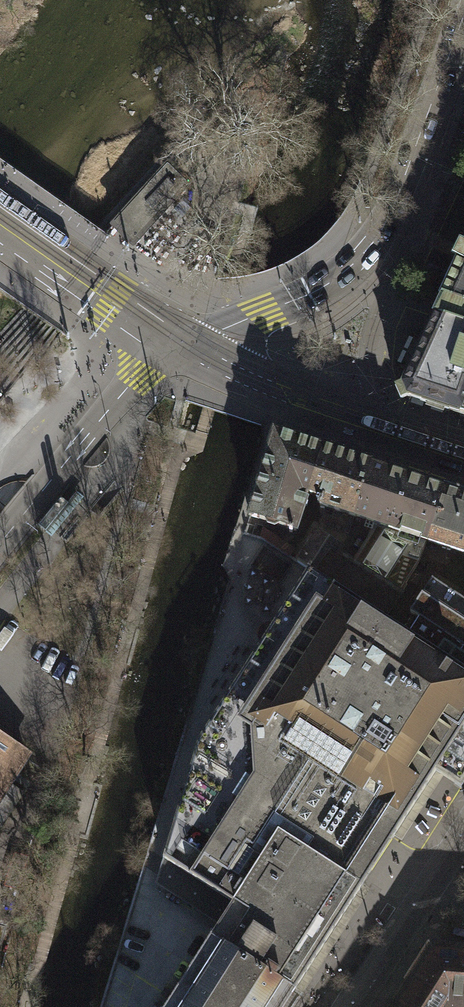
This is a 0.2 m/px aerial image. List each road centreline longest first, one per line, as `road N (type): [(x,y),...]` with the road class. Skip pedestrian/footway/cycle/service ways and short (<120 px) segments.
road 1 (tertiary): [(457,33),(392,208),(370,245),(308,294),(164,349)]
road 2 (tertiary): [(164,349),(273,403),(463,469)]
road 3 (tertiary): [(164,349),(0,543)]
road 4 (tertiary): [(0,242),(164,349)]
road 5 (residential): [(351,1006),(433,882)]

